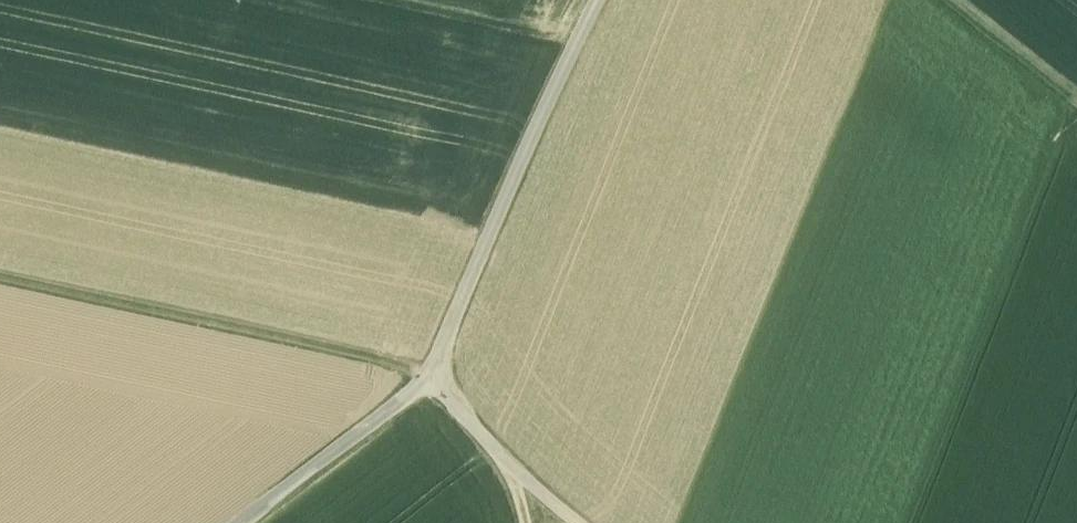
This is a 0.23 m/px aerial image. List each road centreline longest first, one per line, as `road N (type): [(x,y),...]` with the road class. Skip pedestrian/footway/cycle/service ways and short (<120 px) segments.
road 1 (track): [(0,279),(414,368),(429,380)]
road 2 (track): [(601,0),(429,380)]
road 3 (track): [(242,522),(429,380)]
road 4 (track): [(429,380),(582,522)]
road 5 (track): [(949,0),(1076,99)]

